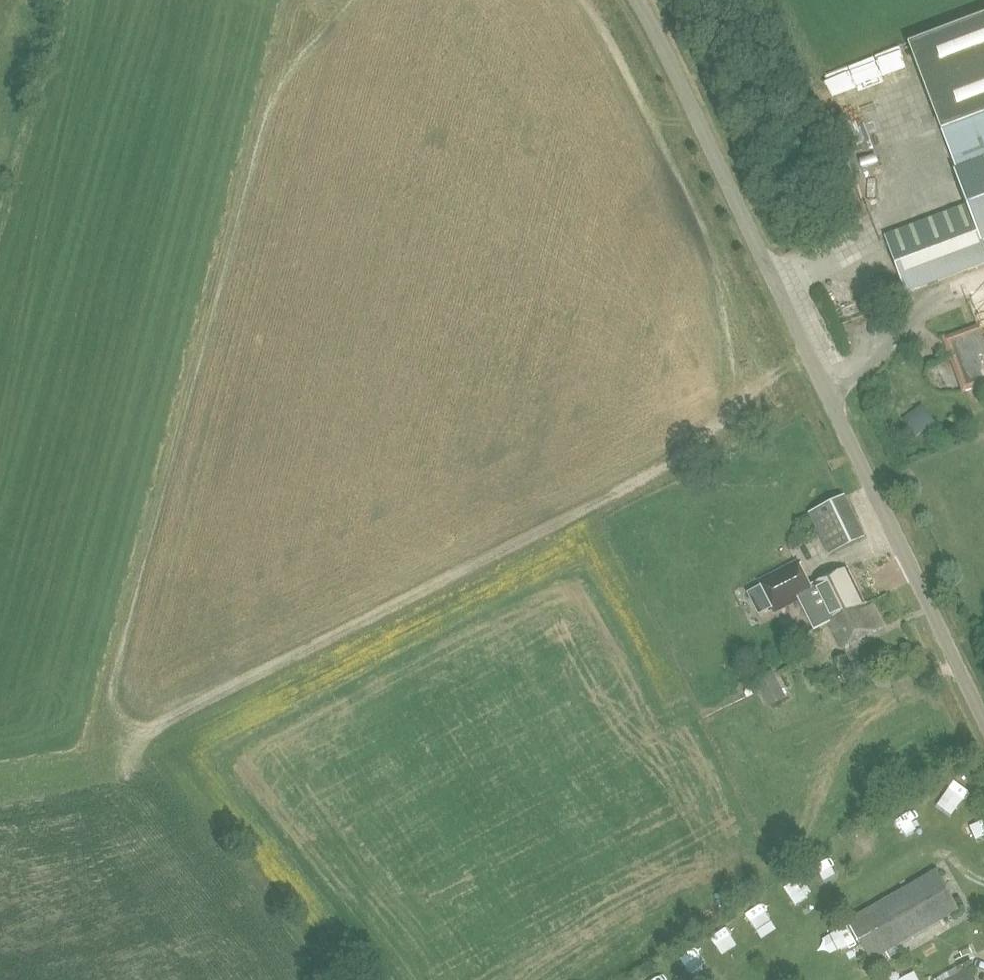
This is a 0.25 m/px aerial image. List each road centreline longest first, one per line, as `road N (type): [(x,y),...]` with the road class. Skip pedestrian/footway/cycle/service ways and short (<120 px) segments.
road 1 (unclassified): [(983,709),(642,0)]

